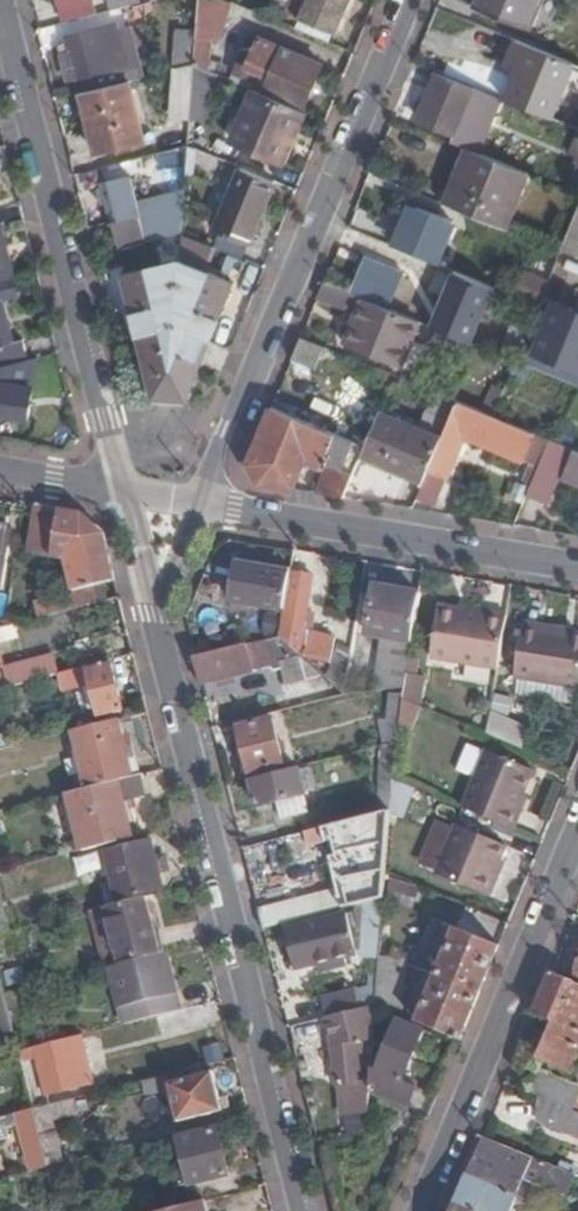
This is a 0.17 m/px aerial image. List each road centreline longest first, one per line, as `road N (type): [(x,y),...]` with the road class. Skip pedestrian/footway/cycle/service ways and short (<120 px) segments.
road 1 (residential): [(305,1210),(155,613)]
road 2 (residential): [(198,503),(406,0)]
road 3 (residential): [(124,488),(1,0)]
road 4 (residential): [(577,833),(422,1210)]
road 5 (residential): [(198,503),(577,567)]
road 6 (residential): [(155,613),(124,488)]
road 7 (residential): [(124,488),(0,468)]

